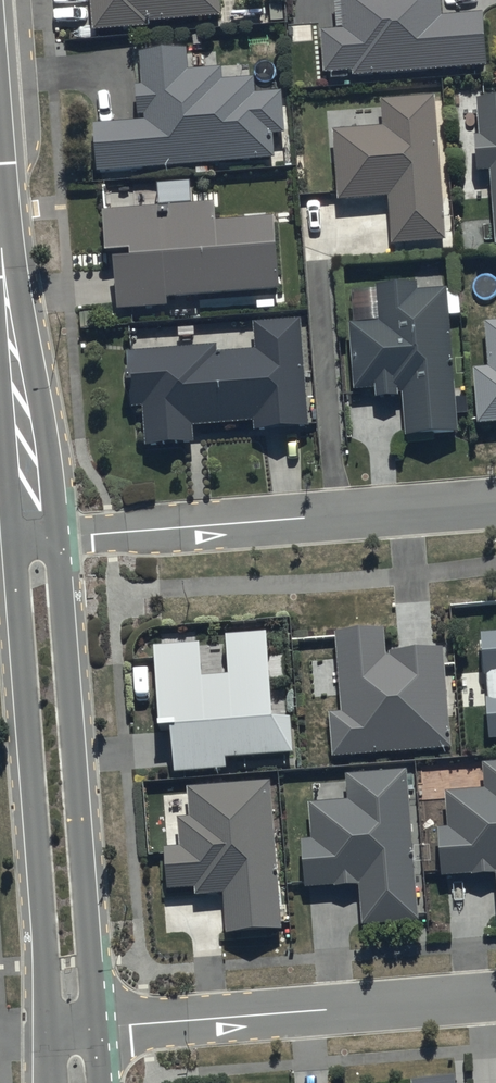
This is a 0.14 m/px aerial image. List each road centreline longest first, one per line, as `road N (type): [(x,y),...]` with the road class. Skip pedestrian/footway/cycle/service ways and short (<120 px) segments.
road 1 (tertiary): [(50,1031),(13,540)]
road 2 (tertiary): [(58,536),(95,1027)]
road 3 (residential): [(58,536),(495,505)]
road 4 (residential): [(495,998),(95,1027)]
road 5 (tertiary): [(0,235),(24,323),(58,536)]
road 6 (tertiary): [(13,540),(0,368)]

